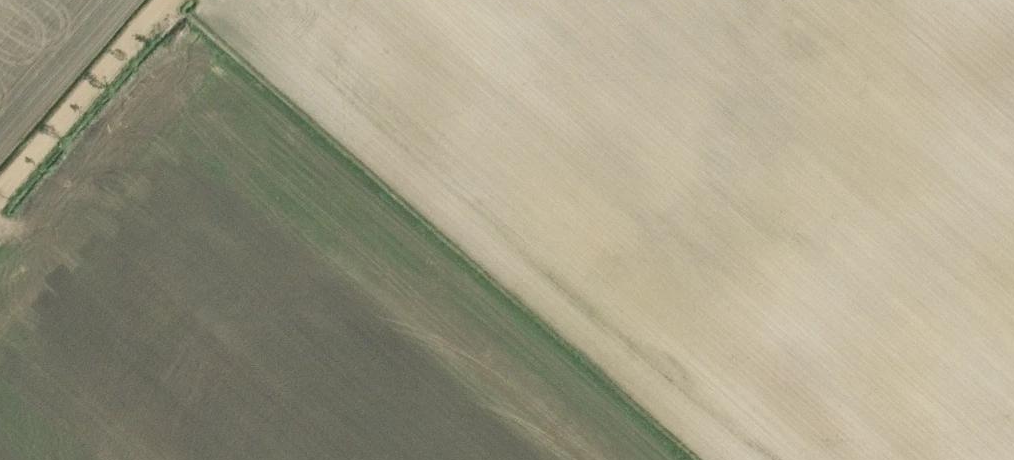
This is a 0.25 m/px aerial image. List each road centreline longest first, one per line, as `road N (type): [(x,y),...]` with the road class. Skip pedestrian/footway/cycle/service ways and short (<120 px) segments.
road 1 (track): [(0,206),(182,0)]

